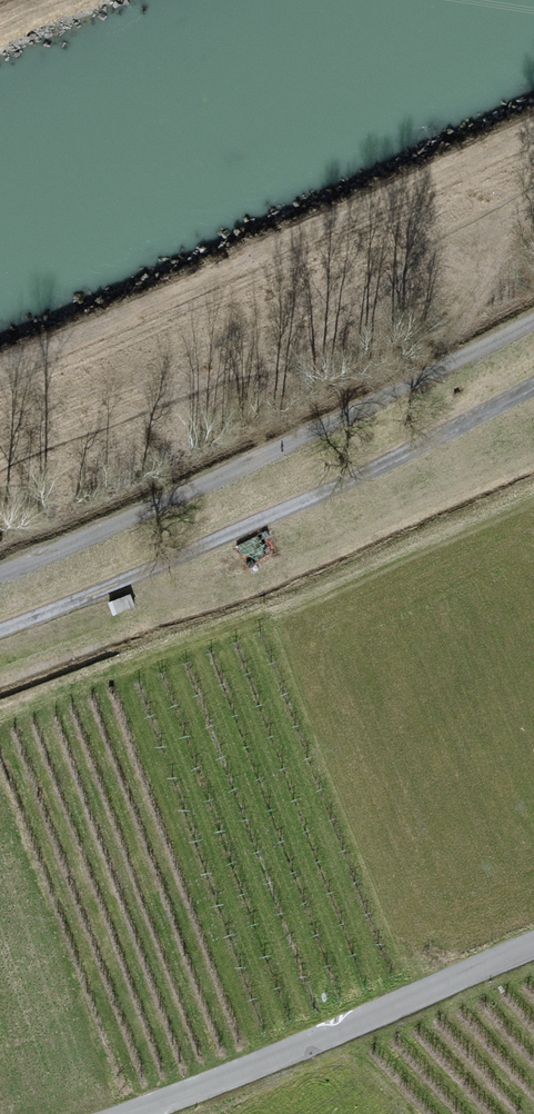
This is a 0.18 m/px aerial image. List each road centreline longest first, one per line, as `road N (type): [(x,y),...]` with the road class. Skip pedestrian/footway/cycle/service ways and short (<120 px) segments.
road 1 (track): [(533,311),(151,505),(0,567)]
road 2 (track): [(533,384),(247,525),(0,630)]
road 3 (unclassified): [(533,944),(126,1113)]

